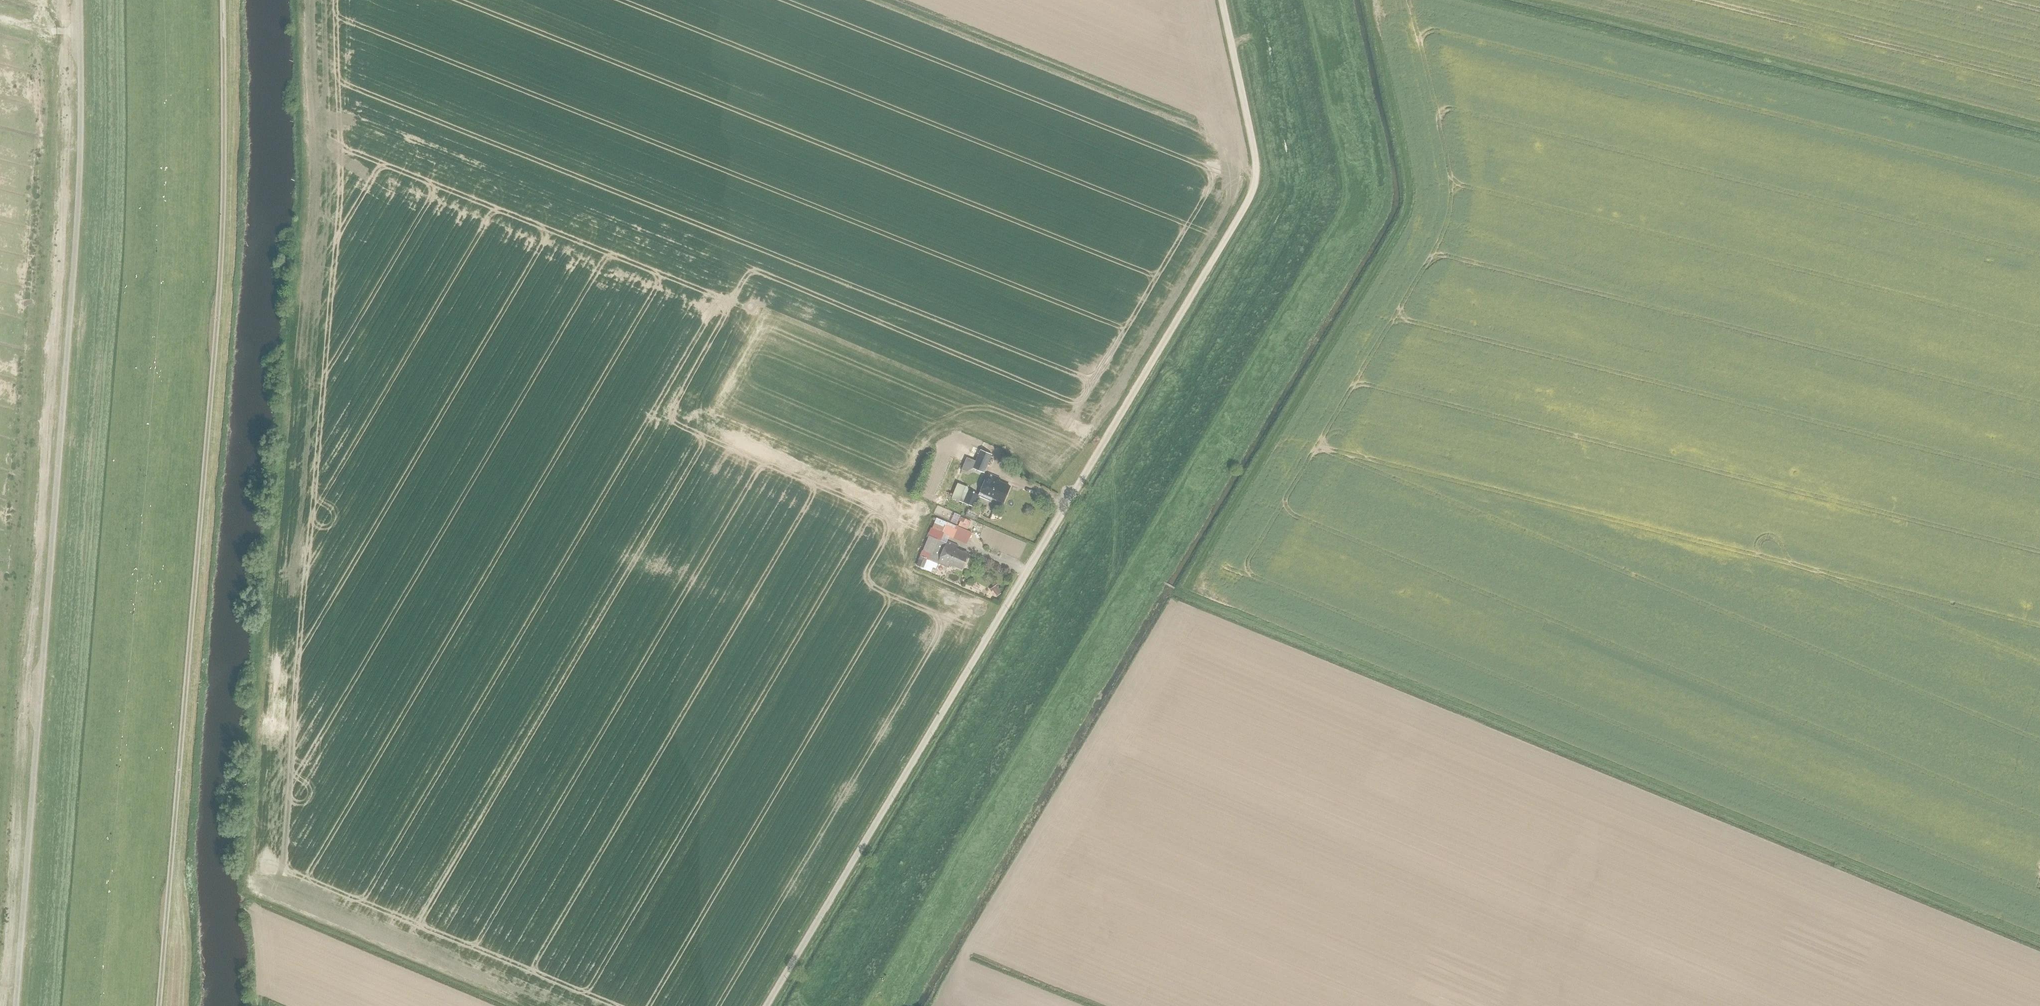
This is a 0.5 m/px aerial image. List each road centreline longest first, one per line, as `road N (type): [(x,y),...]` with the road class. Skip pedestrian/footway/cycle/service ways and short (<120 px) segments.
road 1 (track): [(223,0),(221,268),(160,1005)]
road 2 (track): [(17,1005),(78,213),(81,0)]

